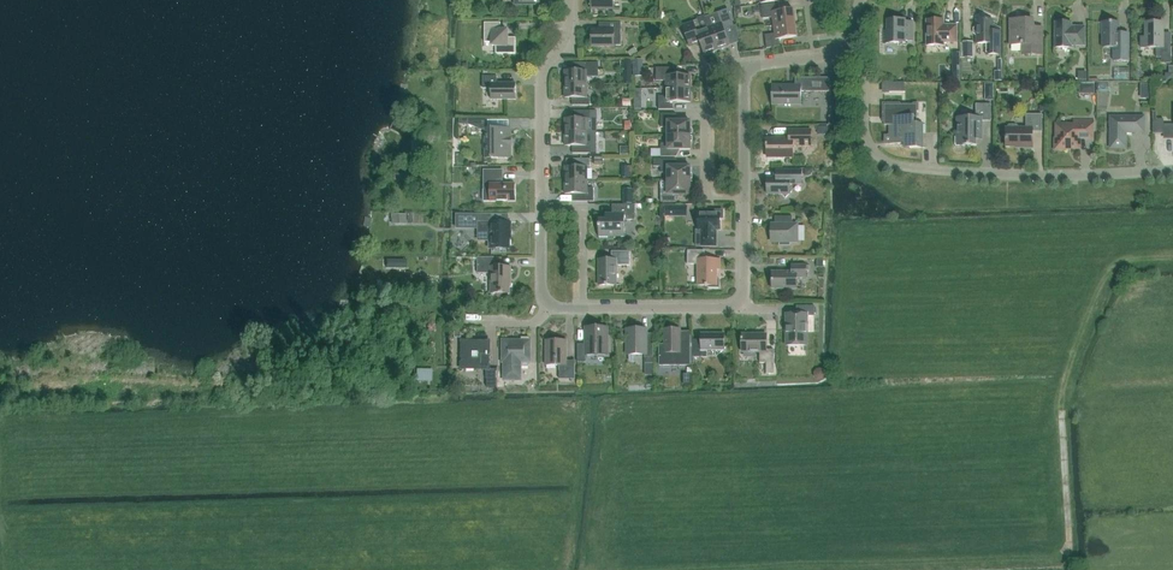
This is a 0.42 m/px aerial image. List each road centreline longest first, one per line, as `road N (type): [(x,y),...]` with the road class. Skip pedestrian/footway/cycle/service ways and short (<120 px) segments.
road 1 (residential): [(842,54),(861,77),(870,145),(894,167),(1055,177),(1172,171)]
road 2 (residential): [(570,0),(565,42),(542,79),(545,213)]
road 3 (residential): [(745,200),(706,194),(706,82),(744,68)]
road 4 (residential): [(587,311),(746,311)]
road 5 (residential): [(587,311),(586,213),(545,213)]
road 6 (residential): [(745,200),(744,68)]

